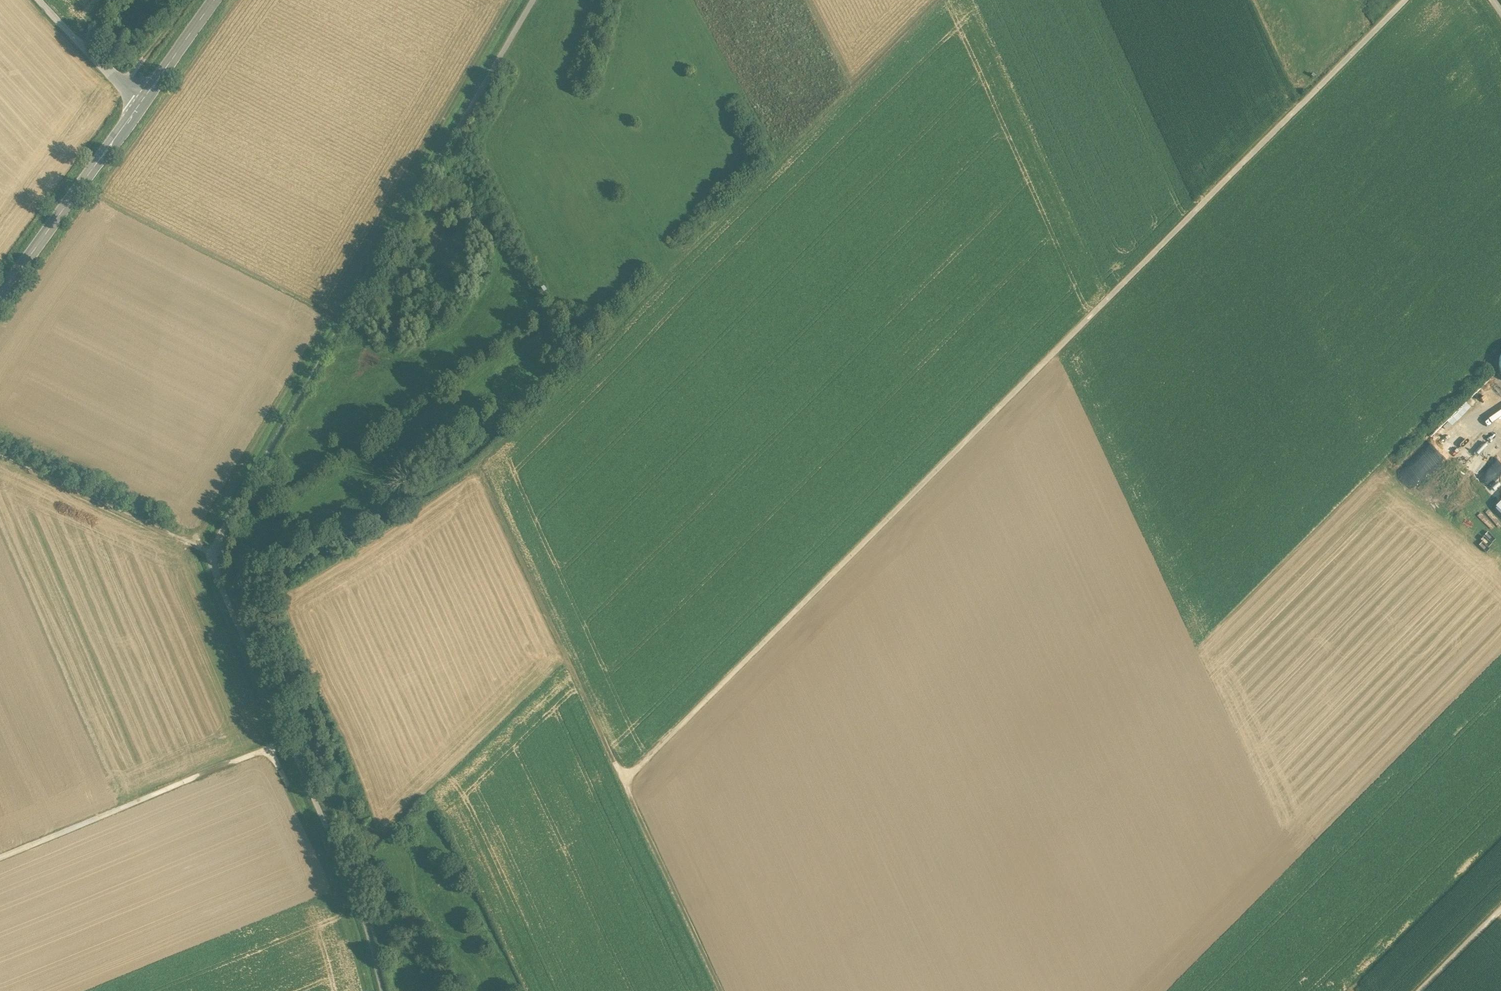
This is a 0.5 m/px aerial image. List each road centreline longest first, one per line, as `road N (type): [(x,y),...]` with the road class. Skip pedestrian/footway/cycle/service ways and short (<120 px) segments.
road 1 (track): [(391,990),(376,928),(211,554),(535,0)]
road 2 (track): [(624,778),(1406,0)]
road 3 (track): [(480,466),(945,0)]
road 4 (track): [(514,0),(194,546)]
road 5 (track): [(723,990),(480,466)]
road 6 (secondary): [(0,313),(226,0)]
road 7 (track): [(277,756),(0,869)]
road 8 (track): [(231,602),(480,466)]
road 9 (track): [(194,546),(0,458)]
road 10 (track): [(297,792),(361,938),(374,990)]
road 11 (track): [(128,95),(40,0)]

